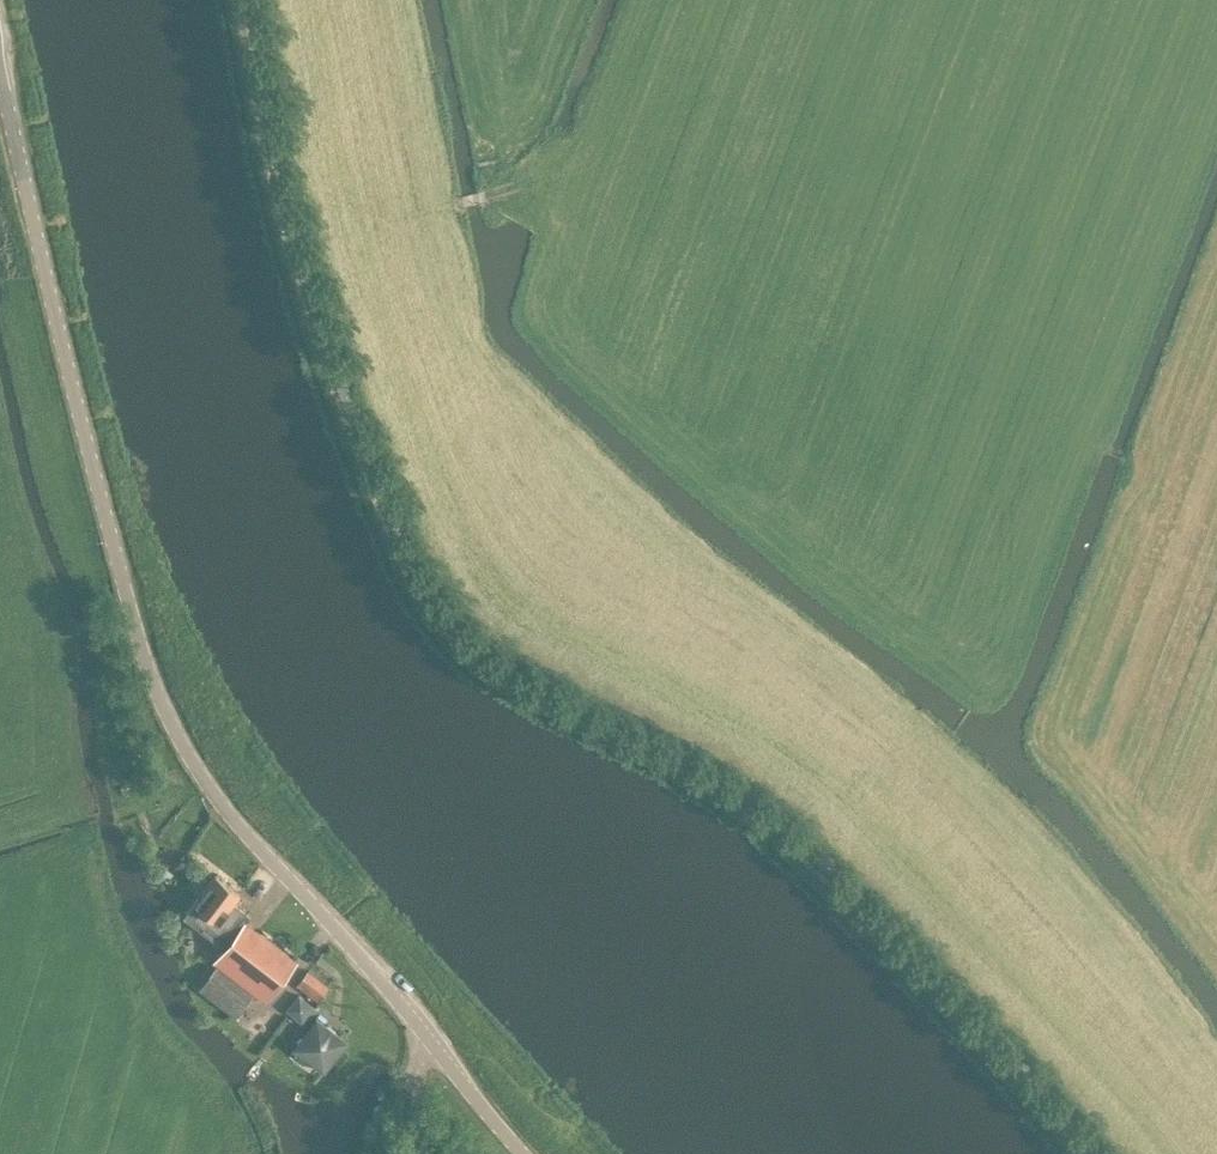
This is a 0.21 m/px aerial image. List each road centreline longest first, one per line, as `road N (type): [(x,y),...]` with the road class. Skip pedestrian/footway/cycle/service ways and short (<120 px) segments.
road 1 (track): [(1165,1153),(821,782),(739,726),(567,643),(489,583),(366,288),(339,200),(302,0)]
road 2 (tertiary): [(522,1153),(374,971),(231,816),(152,684),(55,318),(0,57)]
road 3 (track): [(512,182),(484,198),(411,212),(339,200)]

